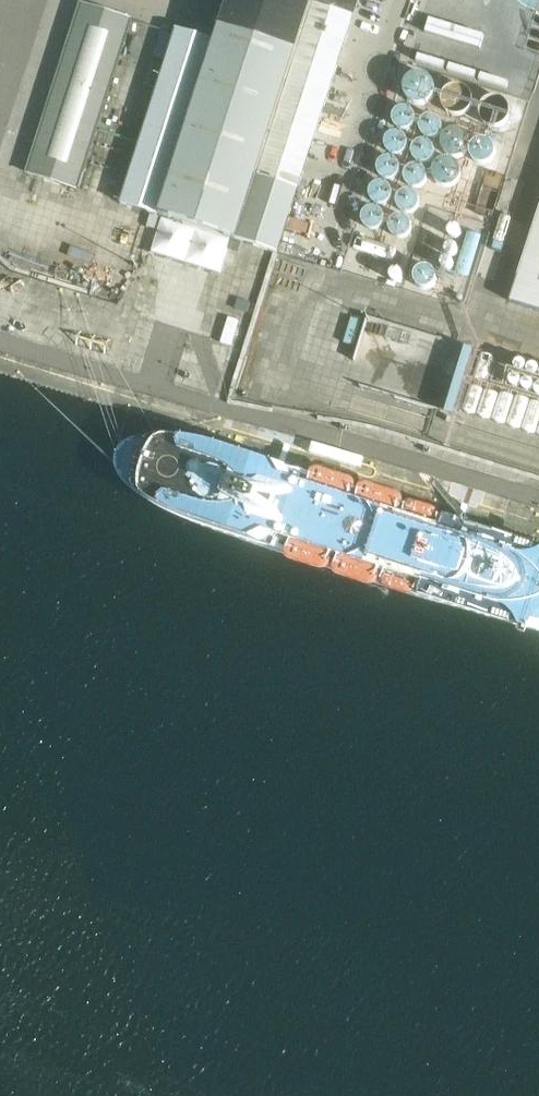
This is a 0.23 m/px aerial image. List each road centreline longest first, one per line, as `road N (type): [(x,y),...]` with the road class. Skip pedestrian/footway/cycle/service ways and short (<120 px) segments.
road 1 (unclassified): [(0,157),(12,160),(64,0)]

